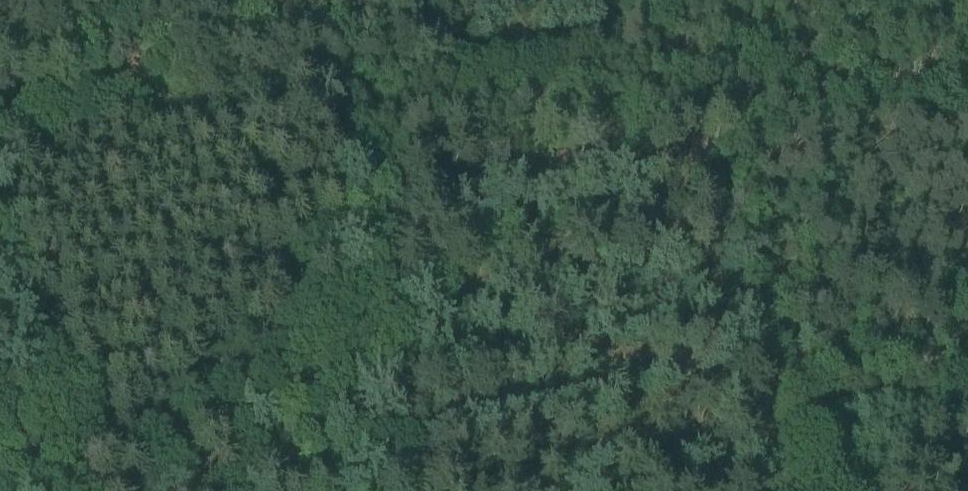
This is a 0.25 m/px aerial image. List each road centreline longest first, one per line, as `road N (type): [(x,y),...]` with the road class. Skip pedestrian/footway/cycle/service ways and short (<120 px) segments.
road 1 (track): [(0,97),(357,71)]

